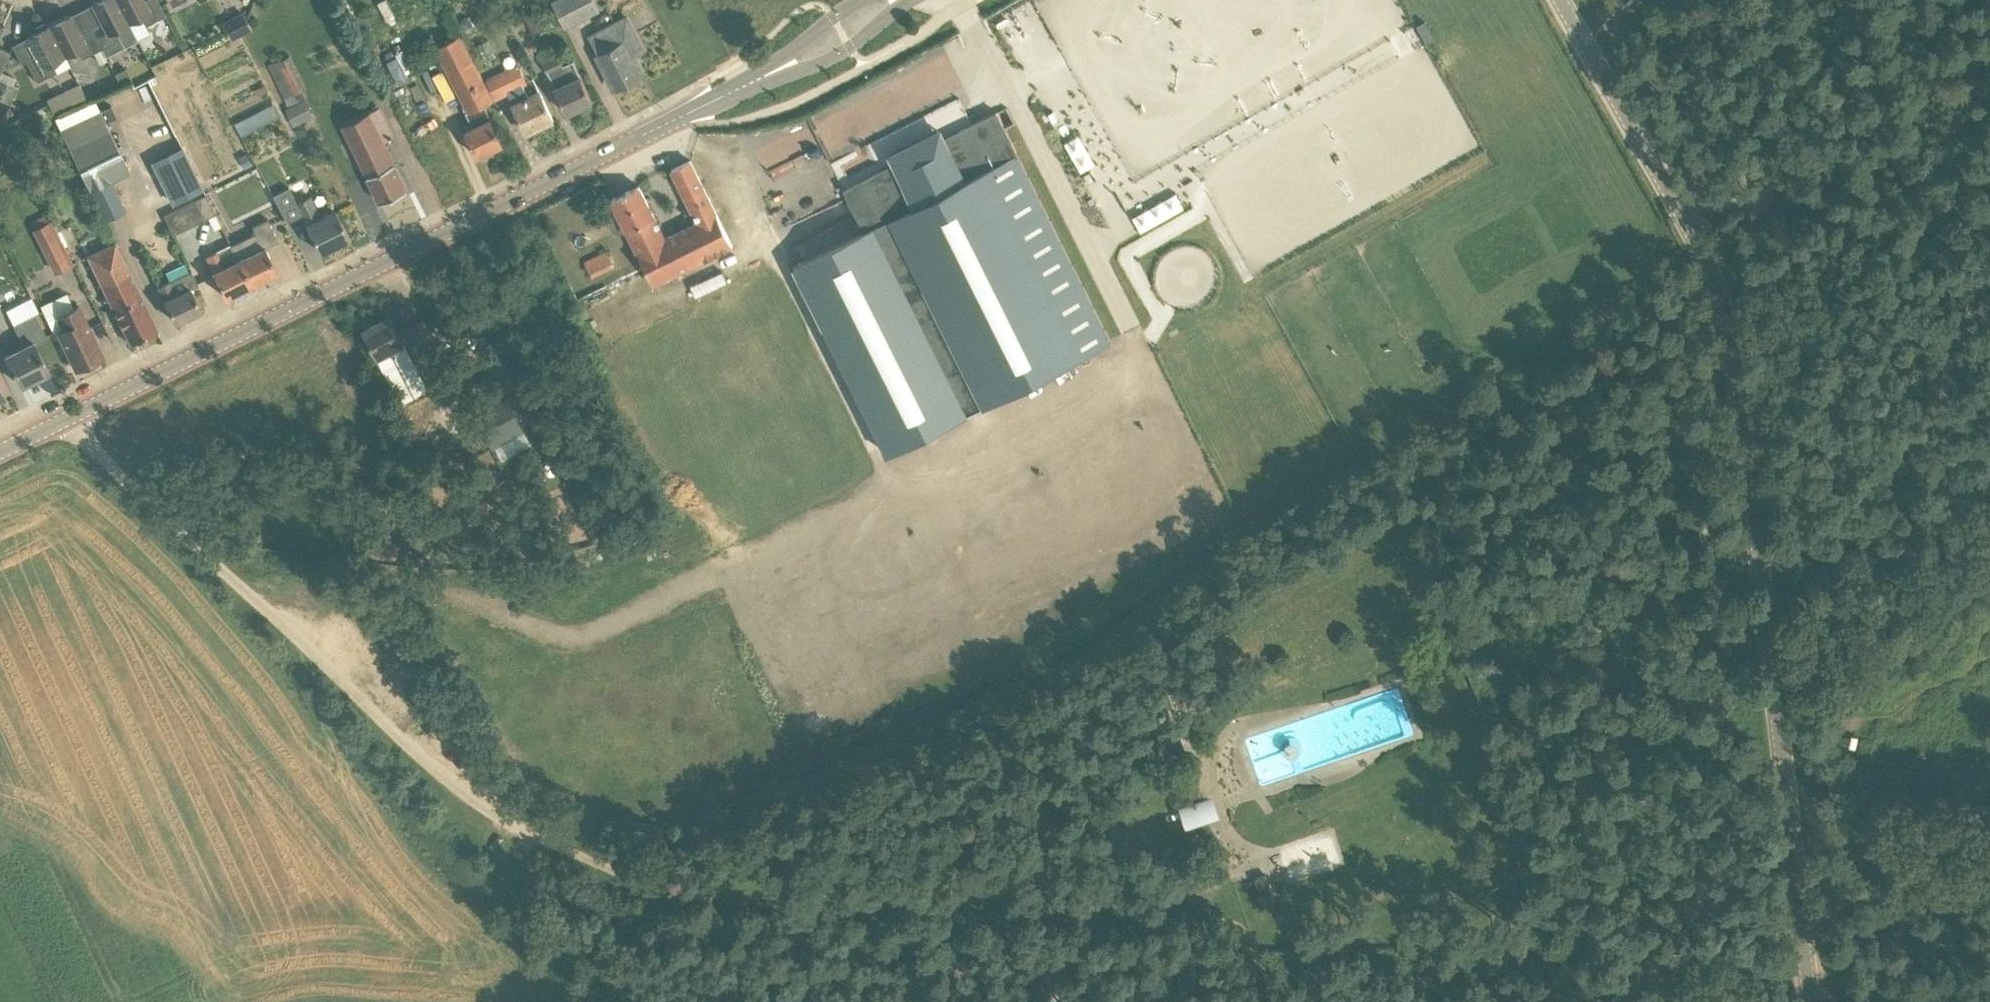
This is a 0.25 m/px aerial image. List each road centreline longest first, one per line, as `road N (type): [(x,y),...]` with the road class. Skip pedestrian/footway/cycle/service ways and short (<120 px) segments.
road 1 (unclassified): [(1802,1001),(1739,466),(1709,306),(1664,185),(1560,0)]
road 2 (unclassified): [(63,411),(87,444),(475,796),(586,853),(683,885)]
road 3 (secondary): [(63,411),(647,125)]
road 4 (track): [(815,878),(920,868),(1106,876),(1192,866)]
road 5 (secondary): [(647,125),(702,111),(852,49),(912,0)]
road 6 (secondary): [(872,0),(836,16),(796,50),(647,125)]

